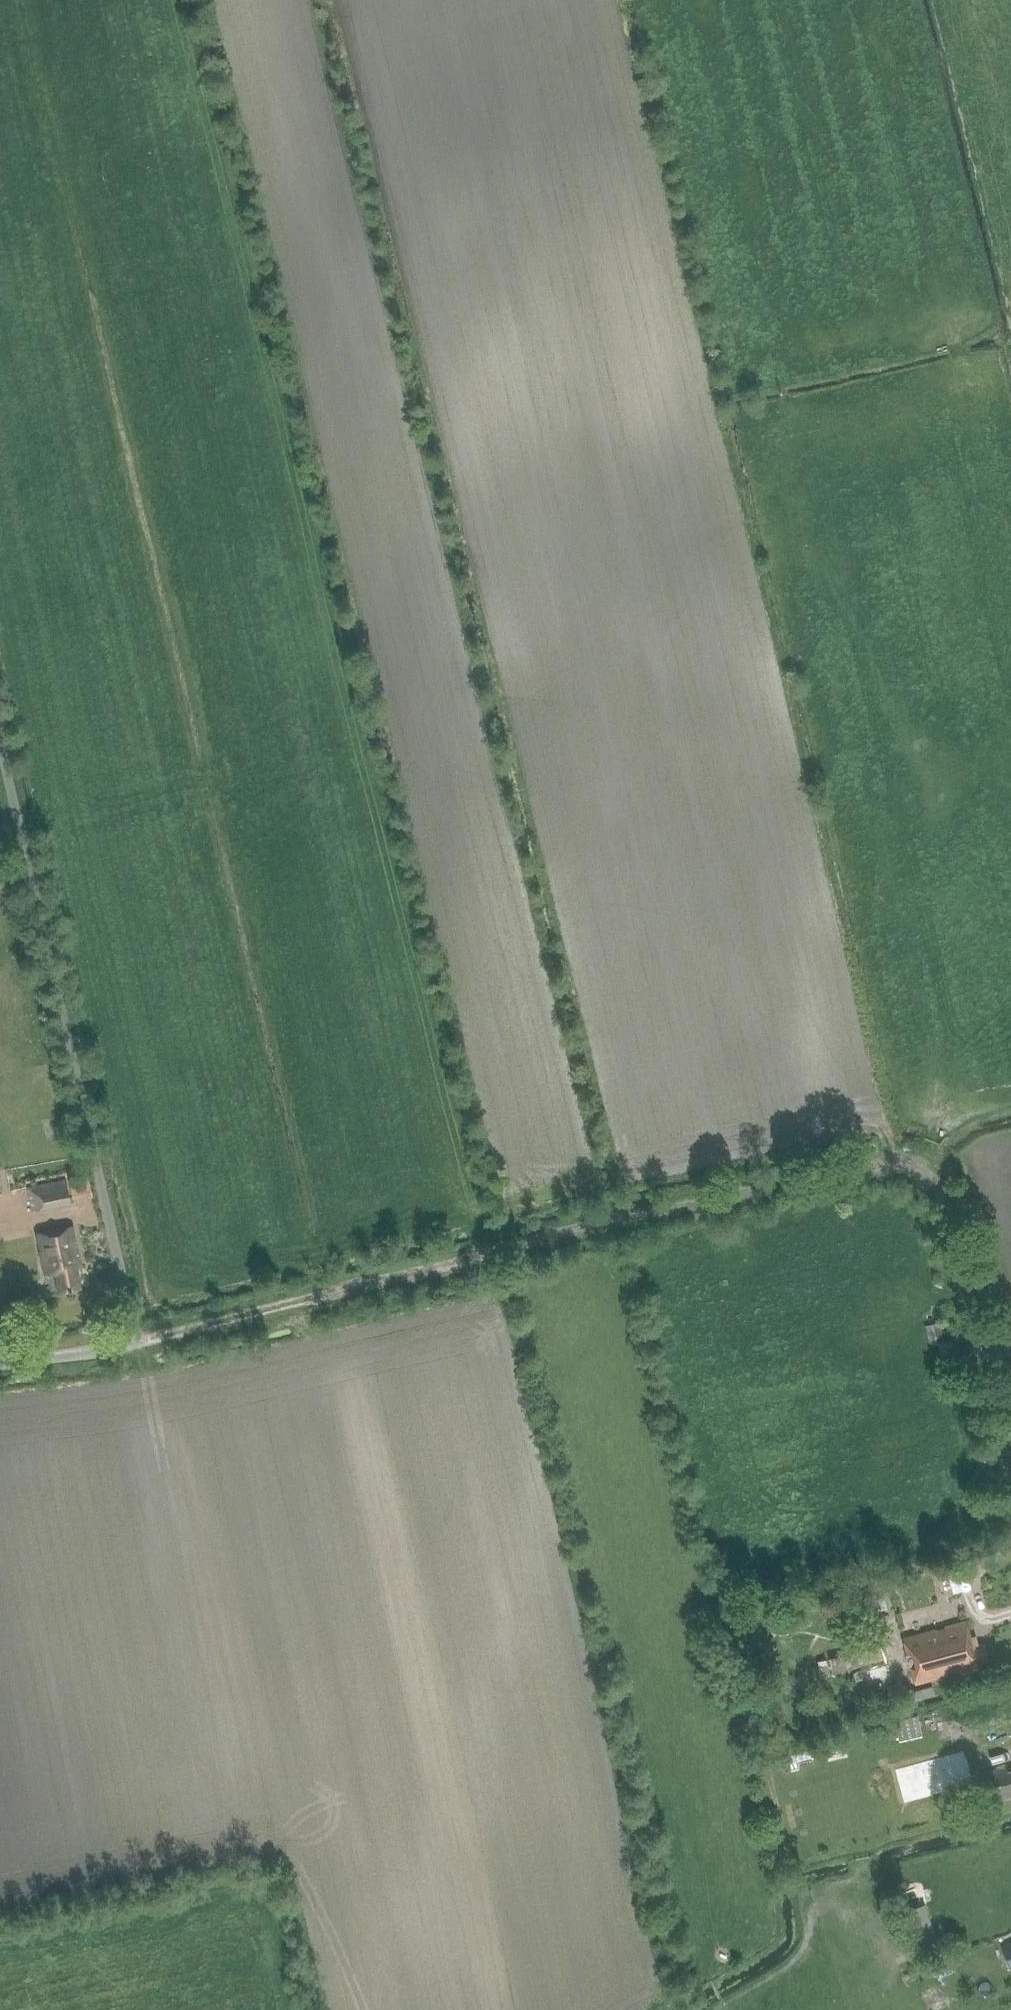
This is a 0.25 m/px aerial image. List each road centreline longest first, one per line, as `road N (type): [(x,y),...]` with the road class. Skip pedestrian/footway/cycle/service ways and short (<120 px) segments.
road 1 (track): [(1010,1489),(947,1213),(933,1188),(900,1169),(857,1170),(645,1213),(137,1339)]
road 2 (unclassified): [(0,1363),(137,1339)]

